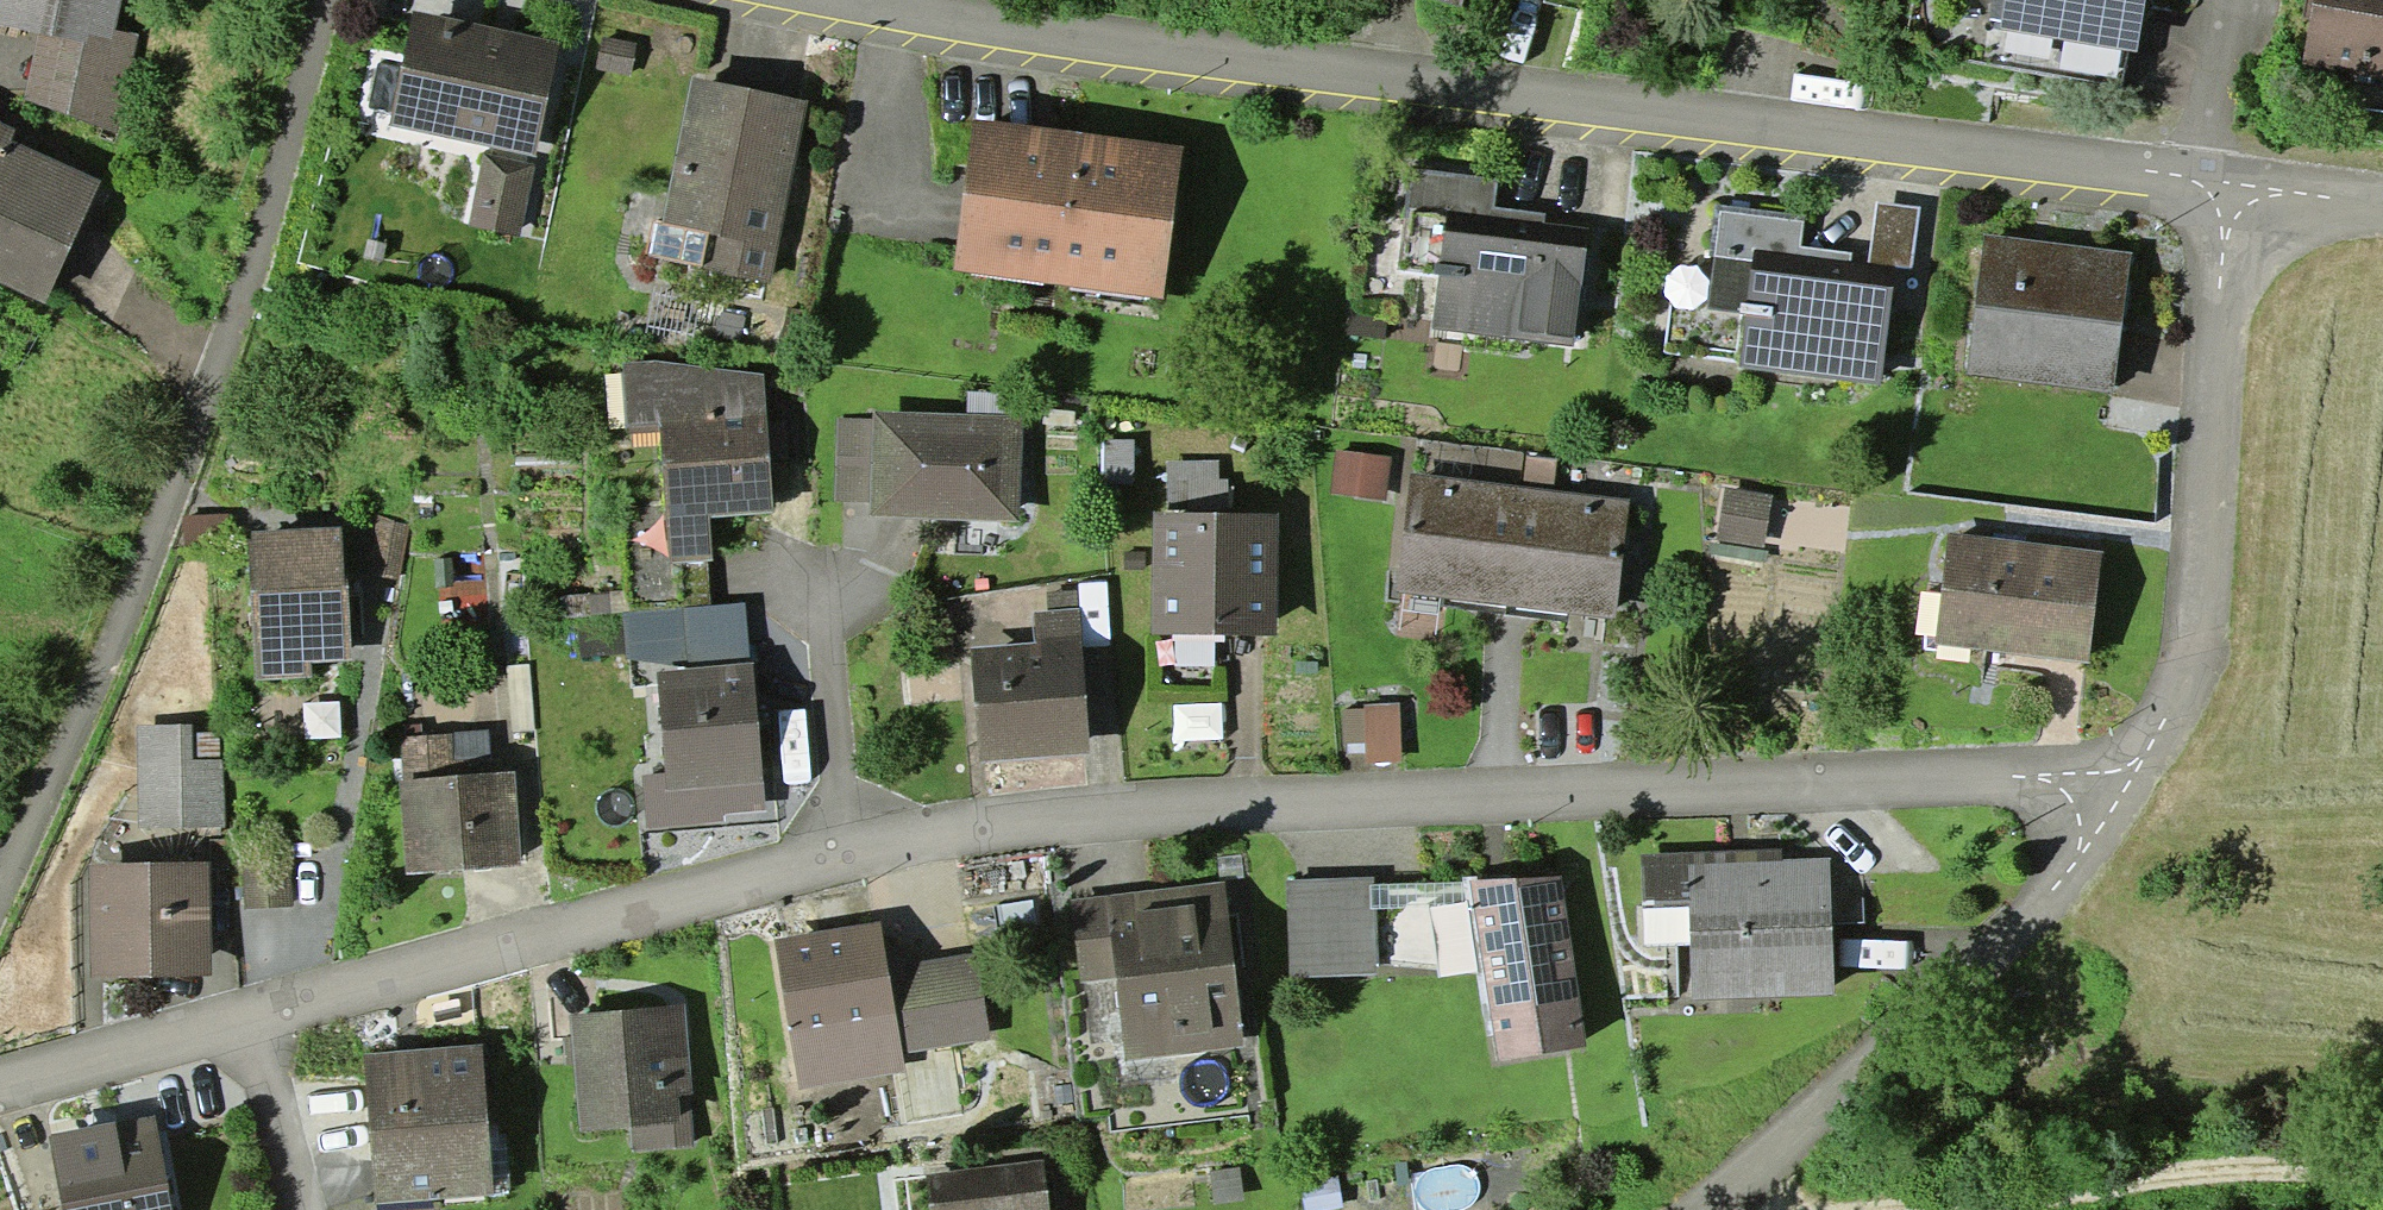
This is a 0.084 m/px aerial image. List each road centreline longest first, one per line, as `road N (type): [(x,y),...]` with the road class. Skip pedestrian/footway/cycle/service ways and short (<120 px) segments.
road 1 (residential): [(2134,791),(1915,783),(1204,815),(836,849),(230,1033),(0,1089)]
road 2 (residential): [(2224,189),(891,0)]
road 3 (residential): [(0,906),(127,632),(287,206),(332,0)]
road 4 (residential): [(2224,189),(2195,663),(2134,791)]
road 5 (residential): [(2134,791),(2071,880),(1709,1209)]
road 6 (track): [(1932,1209),(2232,1178),(2382,1187)]
road 7 (residential): [(2224,189),(2382,209)]

